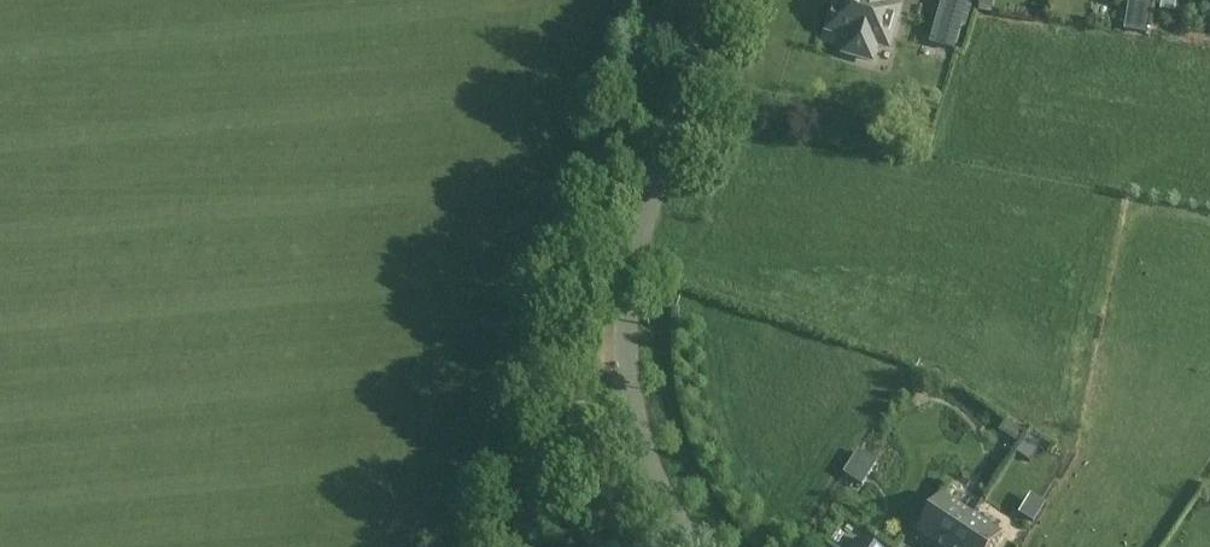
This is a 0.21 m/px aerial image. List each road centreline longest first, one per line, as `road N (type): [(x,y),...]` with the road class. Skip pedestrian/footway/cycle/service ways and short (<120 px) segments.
road 1 (tertiary): [(691,546),(639,443),(622,332),(632,260),(709,0)]
road 2 (track): [(622,332),(549,472),(520,546)]

